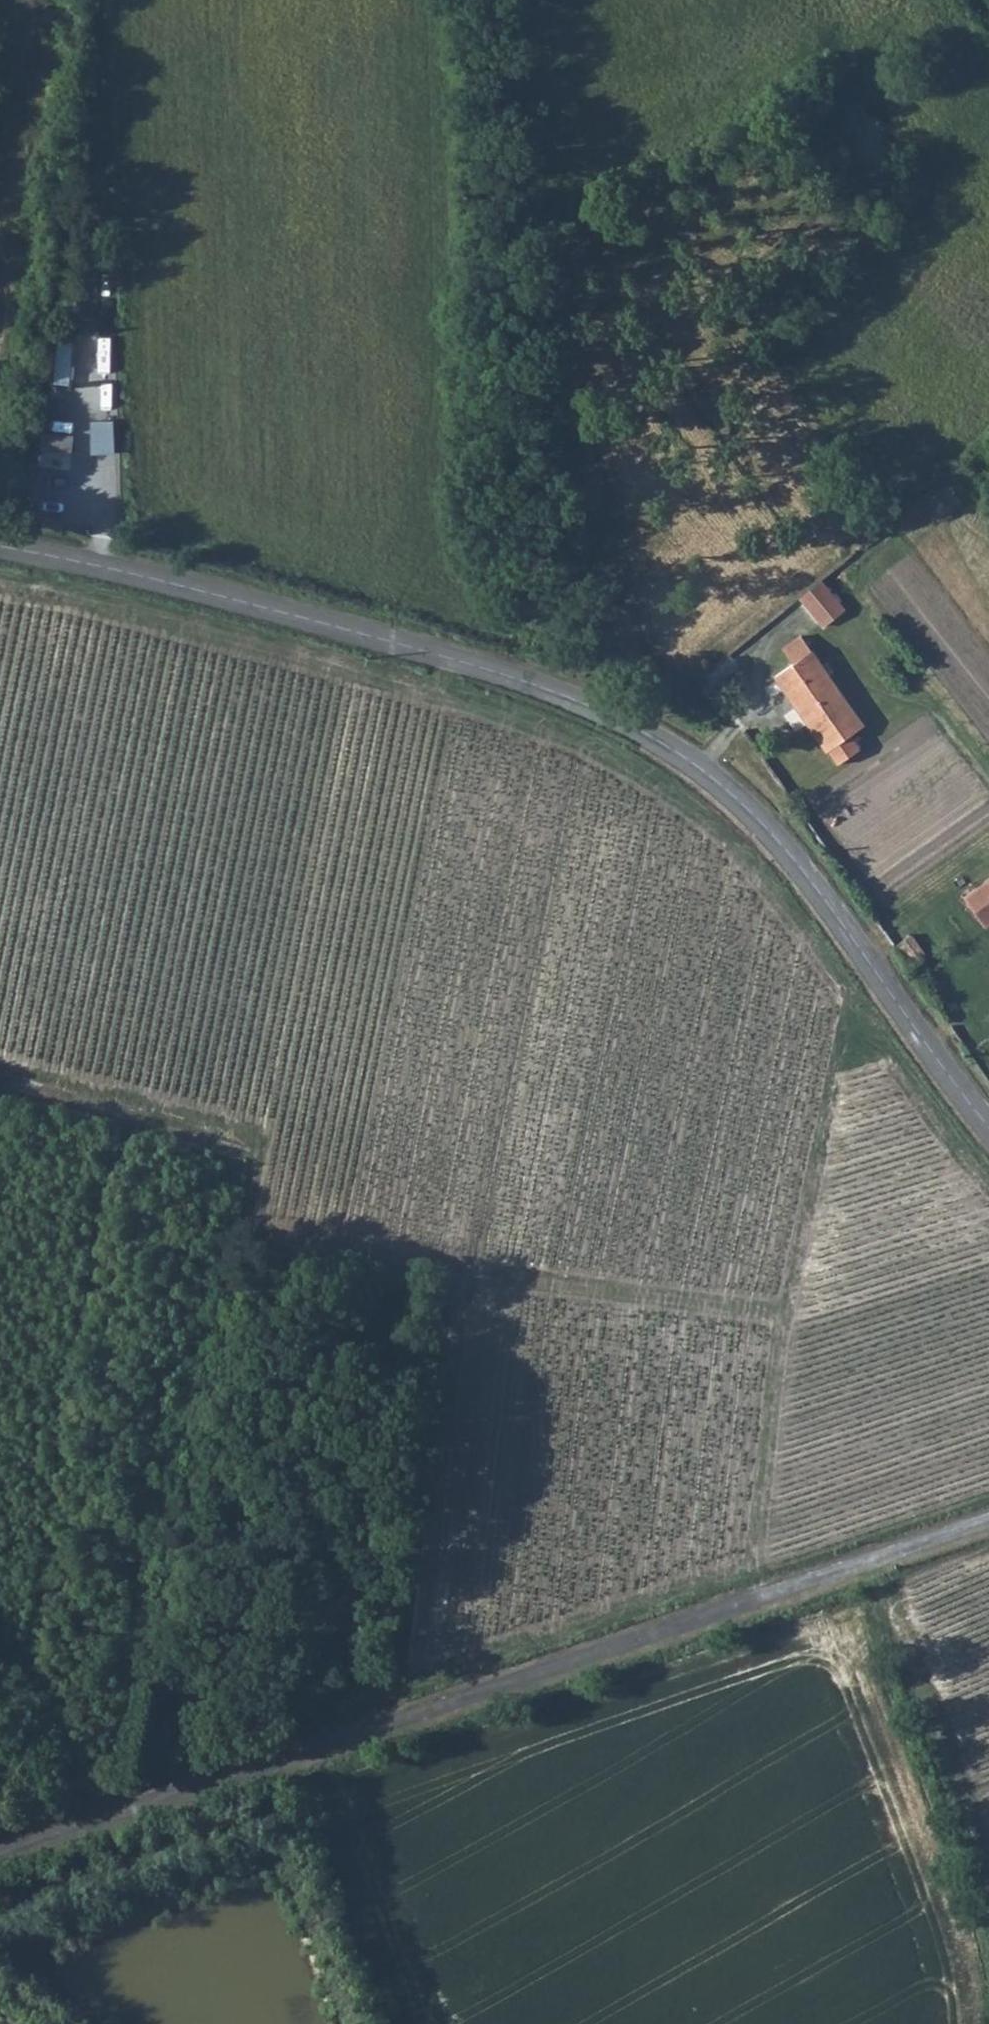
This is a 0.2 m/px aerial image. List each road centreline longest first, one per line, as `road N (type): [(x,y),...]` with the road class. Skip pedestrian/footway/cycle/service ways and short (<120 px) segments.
road 1 (tertiary): [(988,1128),(754,813),(635,727),(479,667),(200,588),(0,548)]
road 2 (unclassified): [(0,1863),(988,1523)]

